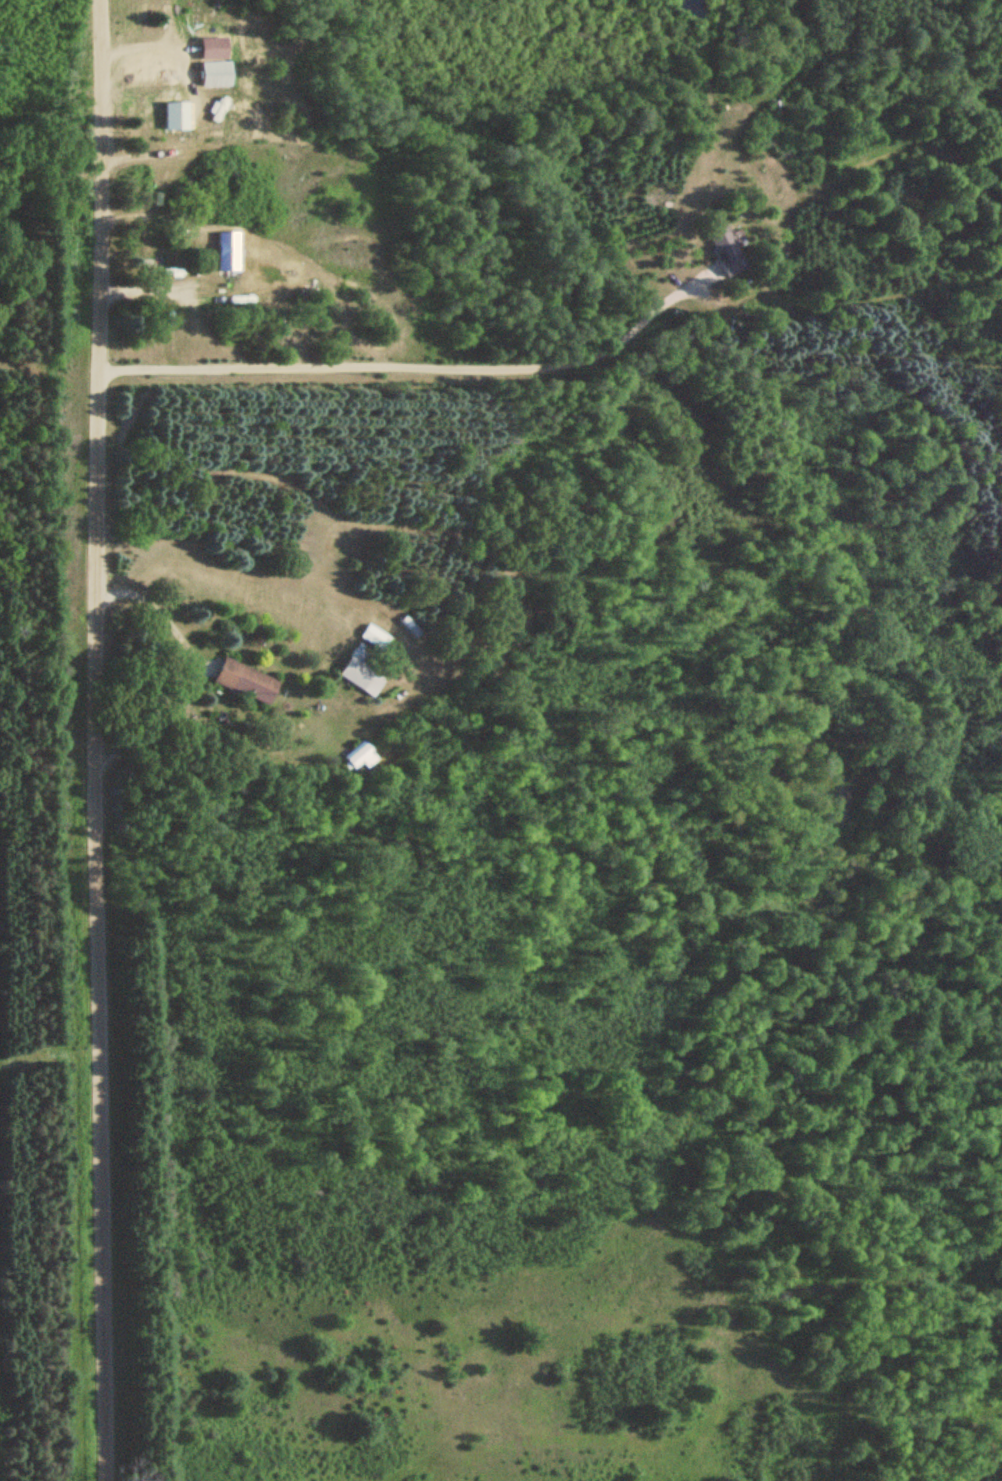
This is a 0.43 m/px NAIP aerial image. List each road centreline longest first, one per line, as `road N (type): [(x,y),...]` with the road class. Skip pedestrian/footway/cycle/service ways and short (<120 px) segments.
road 1 (residential): [(111,1480),(105,0)]

